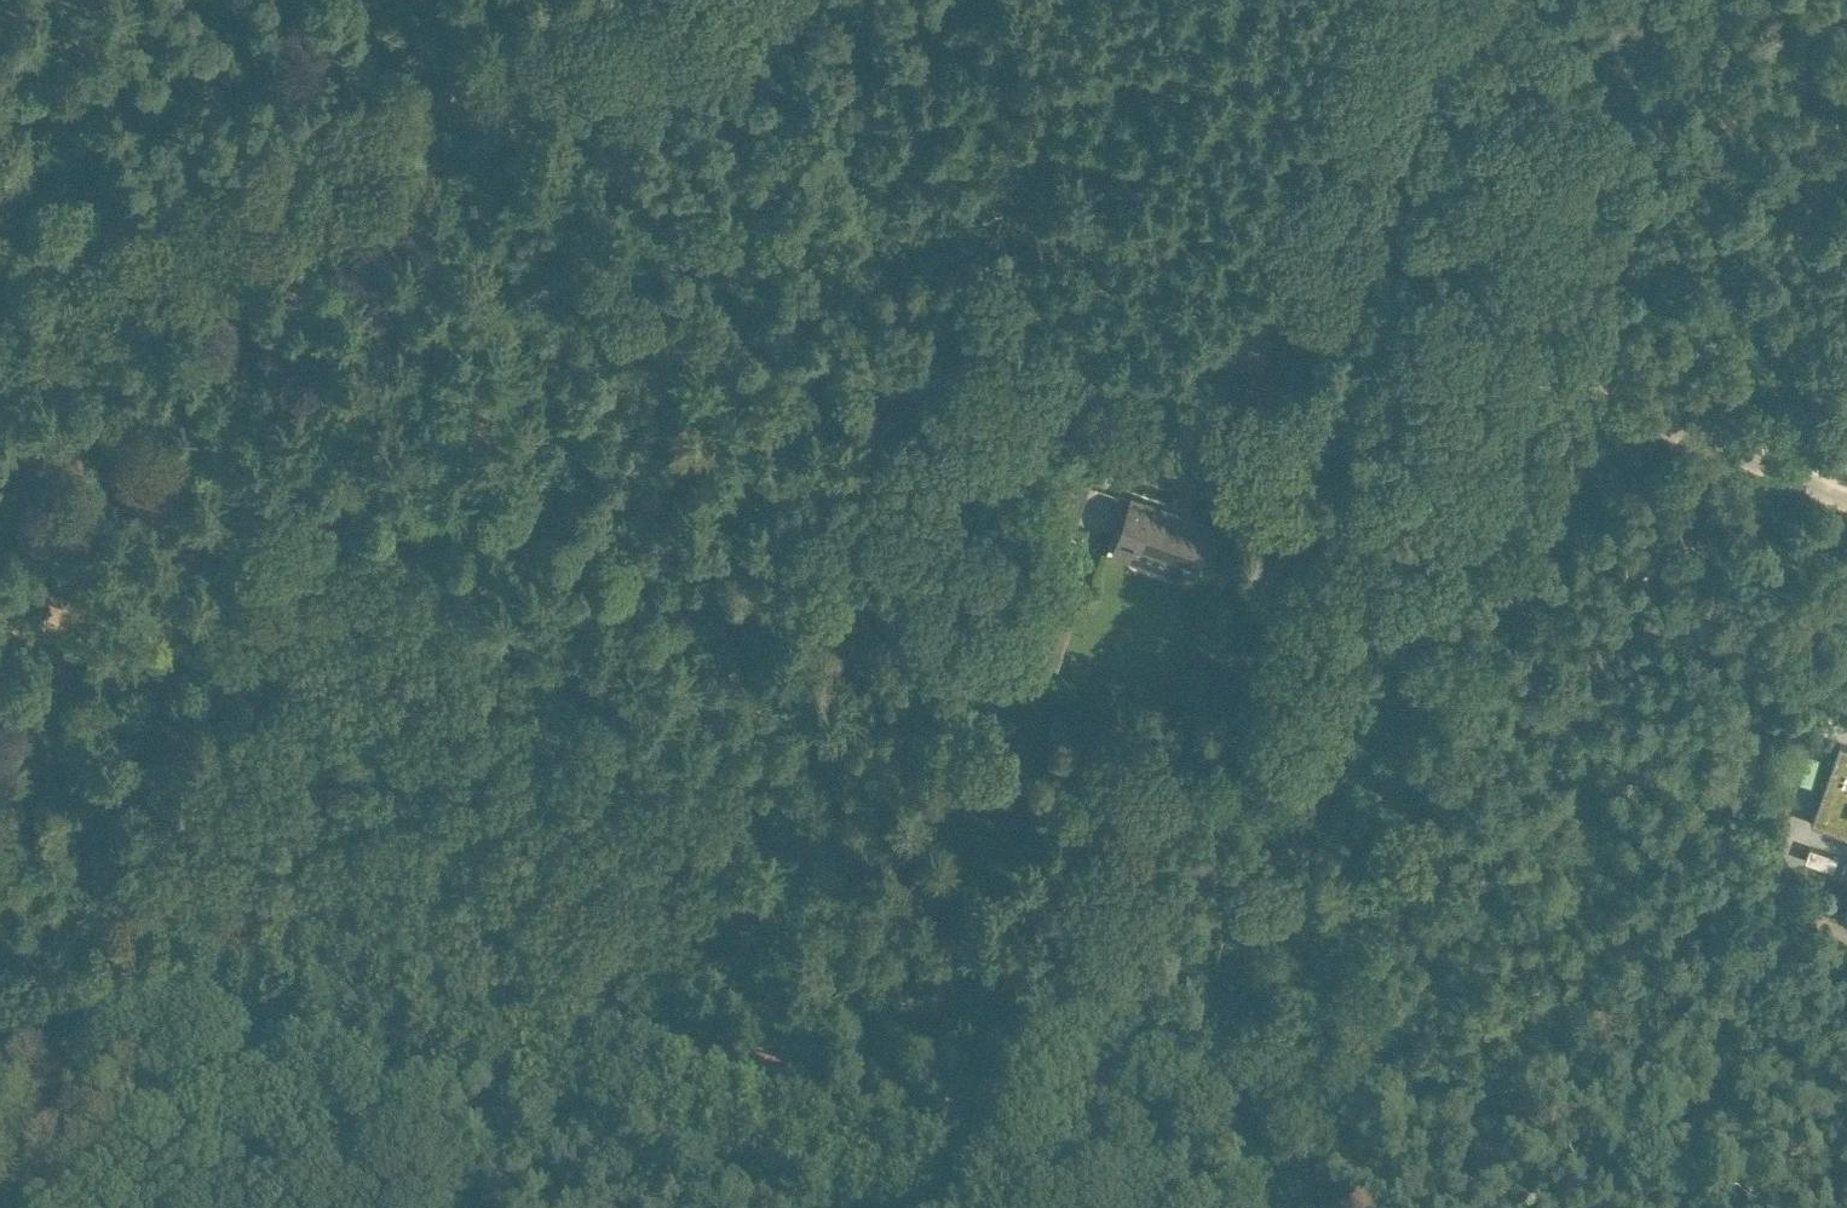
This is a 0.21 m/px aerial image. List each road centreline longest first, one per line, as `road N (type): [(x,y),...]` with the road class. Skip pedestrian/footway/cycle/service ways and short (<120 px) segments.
road 1 (unclassified): [(1846,502),(1297,285)]

